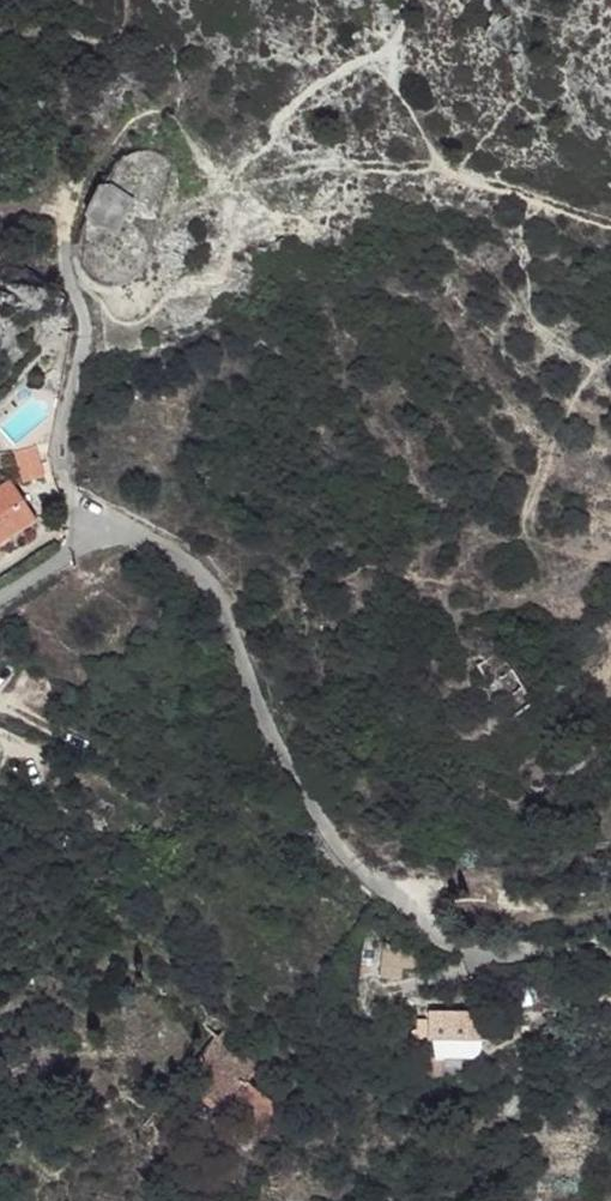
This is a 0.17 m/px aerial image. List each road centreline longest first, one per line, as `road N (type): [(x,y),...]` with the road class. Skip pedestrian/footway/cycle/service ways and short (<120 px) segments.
road 1 (residential): [(0,605),(91,538),(137,533),(183,551),(243,630),(282,745),(390,894),(499,949),(610,961)]
road 2 (track): [(384,55),(339,72),(224,189),(175,121),(146,113),(75,199),(65,242)]
road 3 (track): [(241,169),(443,169),(610,224)]

